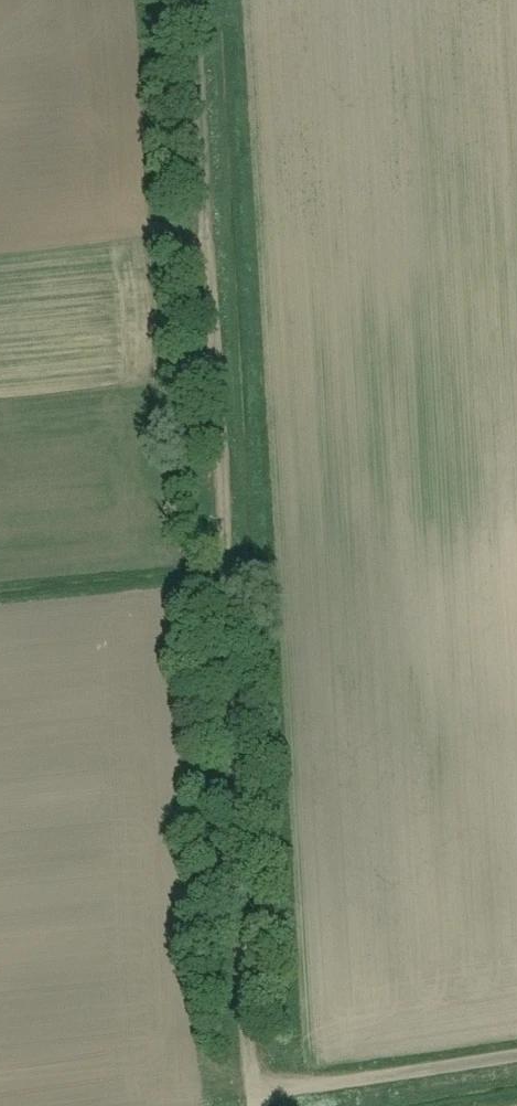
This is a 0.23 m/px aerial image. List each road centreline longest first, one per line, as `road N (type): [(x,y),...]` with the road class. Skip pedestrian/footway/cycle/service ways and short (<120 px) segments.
road 1 (track): [(189,0),(214,563),(252,1091)]
road 2 (track): [(516,1057),(376,1082),(252,1091)]

